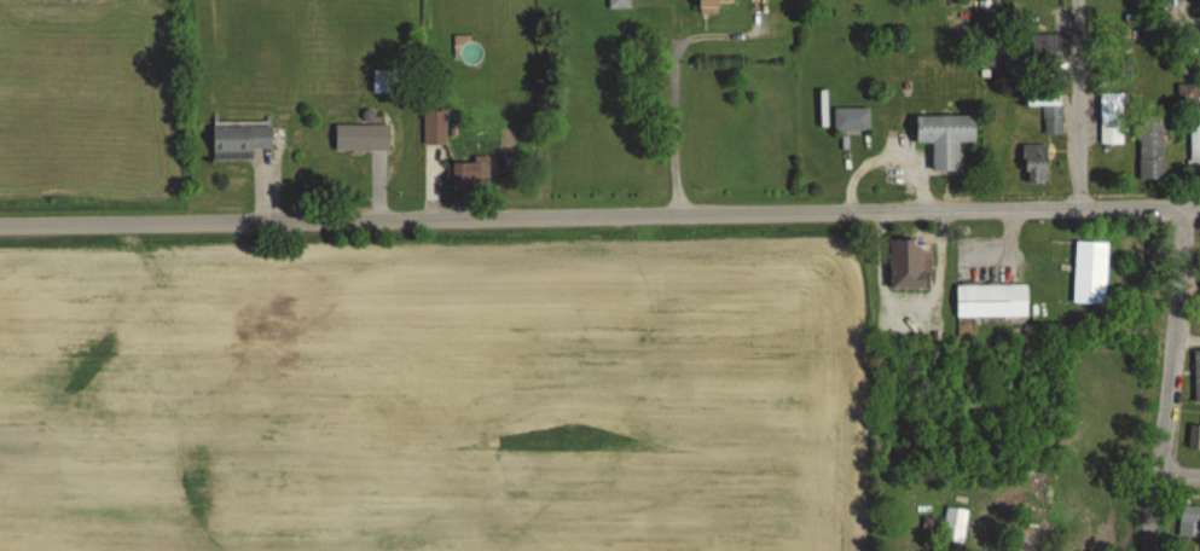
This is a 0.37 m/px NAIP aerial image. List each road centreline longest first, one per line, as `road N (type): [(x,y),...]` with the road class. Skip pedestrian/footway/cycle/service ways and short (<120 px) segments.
road 1 (tertiary): [(1199,207),(162,224)]
road 2 (residential): [(1159,475),(1183,207)]
road 3 (residential): [(1083,209),(1077,0)]
road 4 (tertiary): [(0,226),(162,224)]

